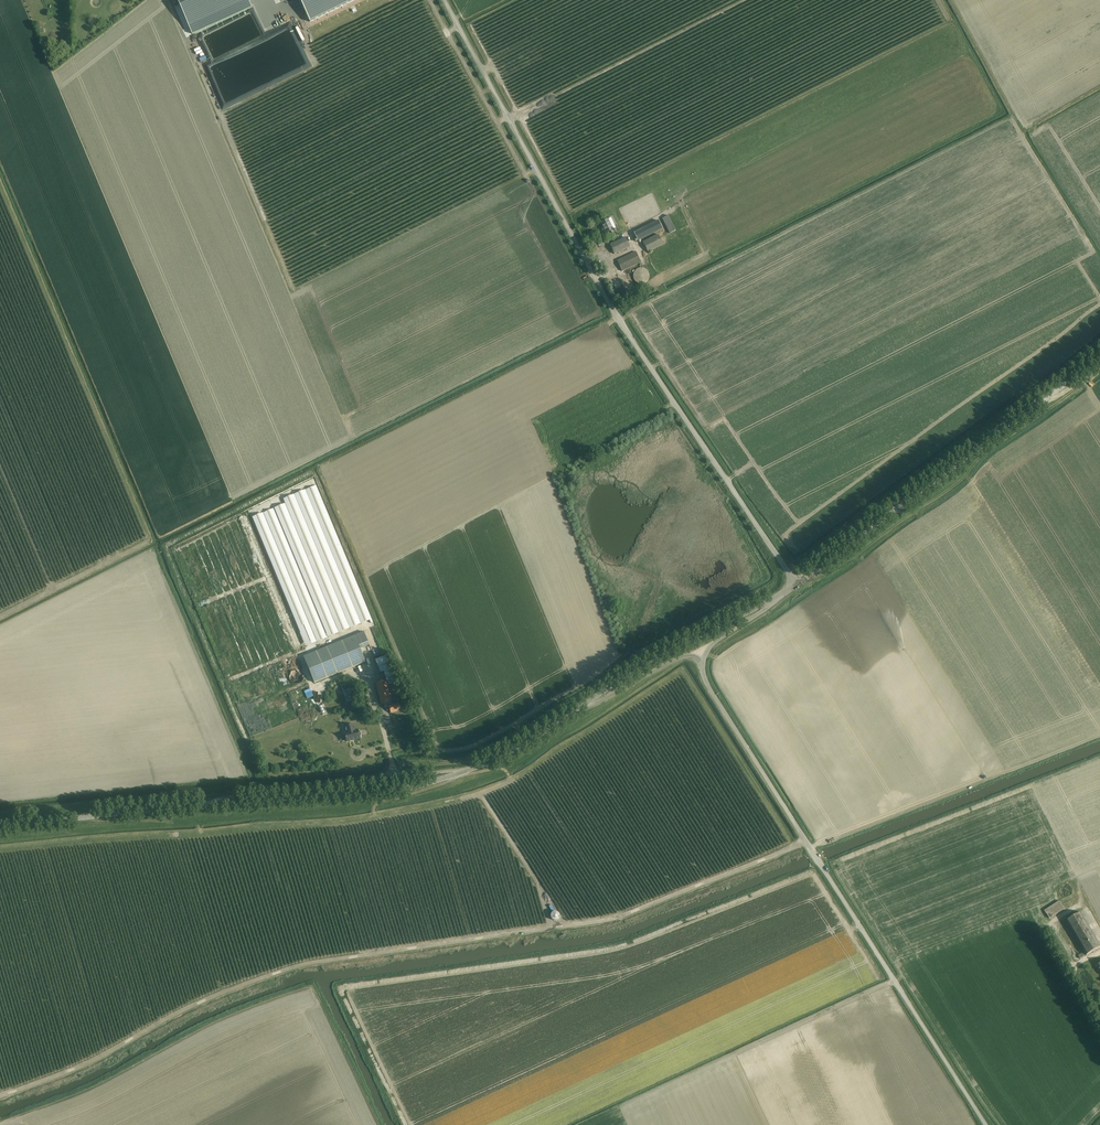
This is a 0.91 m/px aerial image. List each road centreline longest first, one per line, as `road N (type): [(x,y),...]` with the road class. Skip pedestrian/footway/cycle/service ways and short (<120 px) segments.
road 1 (unclassified): [(796,584),(611,302),(441,0)]
road 2 (track): [(0,1096),(261,978),(328,960),(552,926),(563,920),(551,903)]
road 3 (tertiary): [(0,827),(449,781),(580,707)]
road 4 (unclassified): [(984,1124),(703,679),(703,661)]
road 5 (tertiary): [(796,584),(1099,360)]
road 6 (tertiary): [(773,600),(580,707)]
road 7 (tertiary): [(580,707),(683,658),(703,661)]

